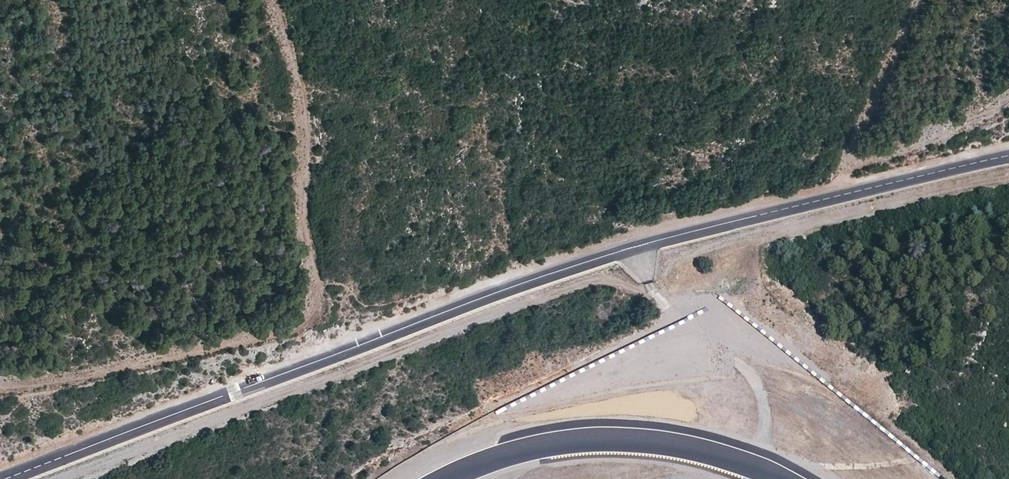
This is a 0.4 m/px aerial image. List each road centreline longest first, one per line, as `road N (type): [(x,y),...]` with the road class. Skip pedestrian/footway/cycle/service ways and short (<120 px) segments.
road 1 (unclassified): [(1008,157),(573,266),(10,478)]
road 2 (track): [(271,0),(301,100),(305,255),(316,303),(261,338),(0,392)]
road 3 (track): [(660,286),(584,282),(60,478)]
road 4 (track): [(1008,174),(665,255),(663,301),(678,308),(706,301),(763,398),(757,468)]
road 5 (track): [(838,198),(915,0)]
road 6 (track): [(848,165),(1008,98)]

